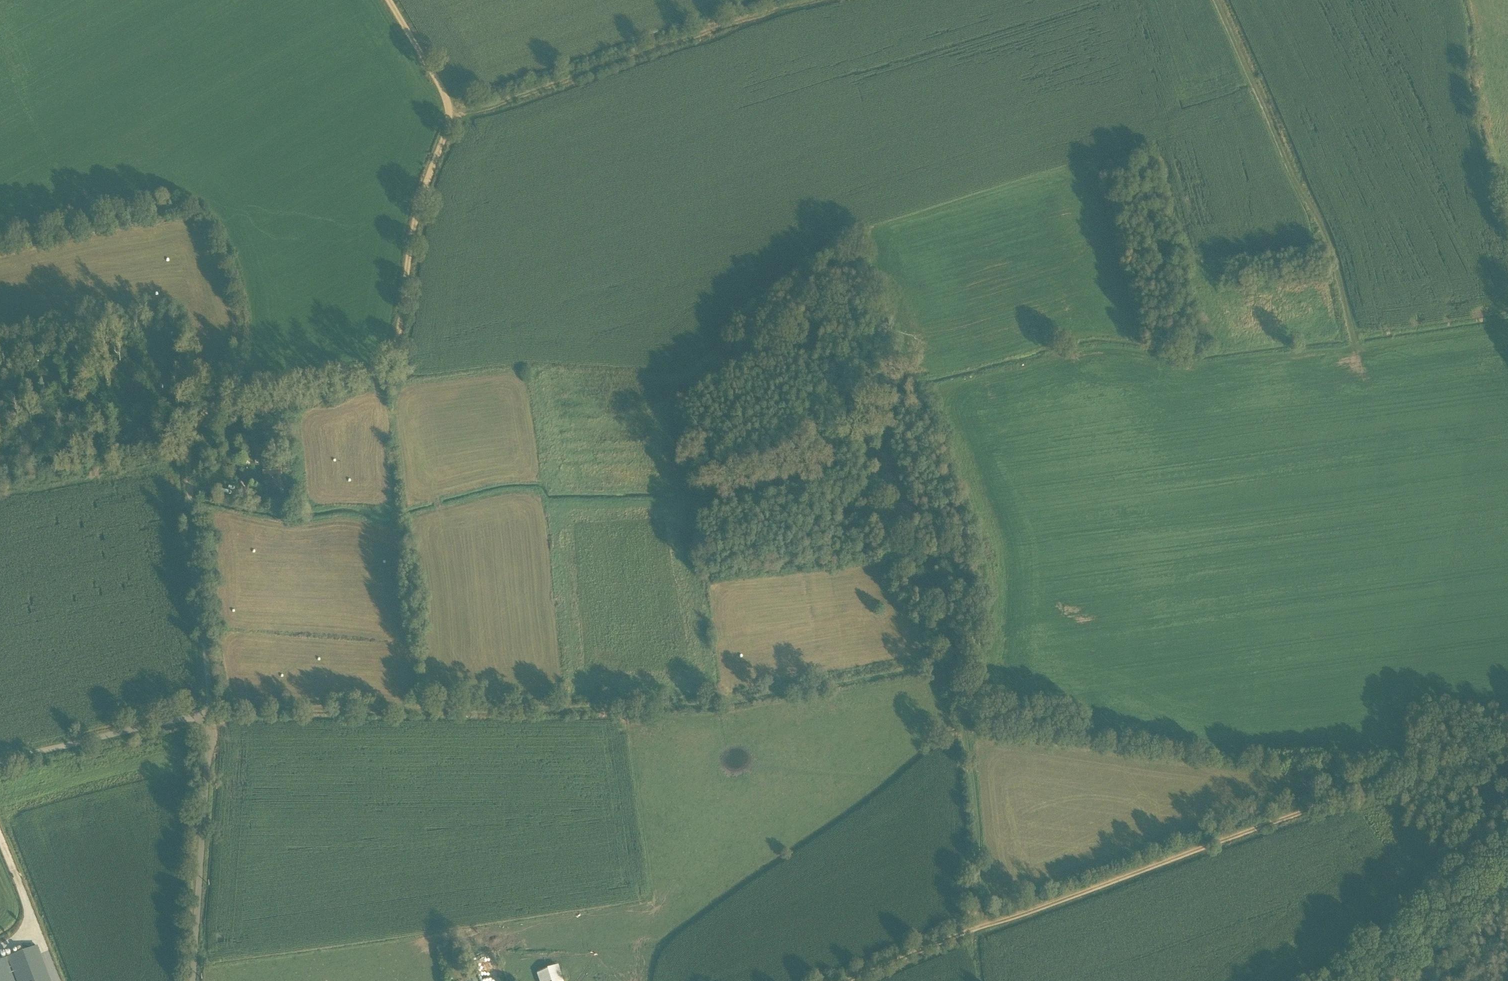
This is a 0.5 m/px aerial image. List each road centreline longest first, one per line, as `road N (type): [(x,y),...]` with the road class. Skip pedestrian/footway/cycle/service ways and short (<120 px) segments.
road 1 (track): [(206,714),(717,704),(931,666),(944,670),(961,722)]
road 2 (track): [(388,0),(449,114),(419,199),(395,349),(356,376),(221,401),(193,426),(189,480)]
road 3 (track): [(983,927),(1408,773)]
road 4 (track): [(1217,0),(1325,235),(1359,366)]
road 5 (track): [(449,114),(806,0)]
road 6 (unclassified): [(206,714),(193,980)]
road 7 (unclassified): [(189,480),(206,714)]
road 8 (track): [(944,670),(940,631),(899,576),(863,465)]
road 9 (unclassified): [(0,761),(206,714)]
road 10 (track): [(961,722),(983,927)]
road 11 (track): [(1507,852),(1347,980)]
road 12 (track): [(1507,876),(1380,980)]
road 13 (track): [(847,980),(983,927)]

